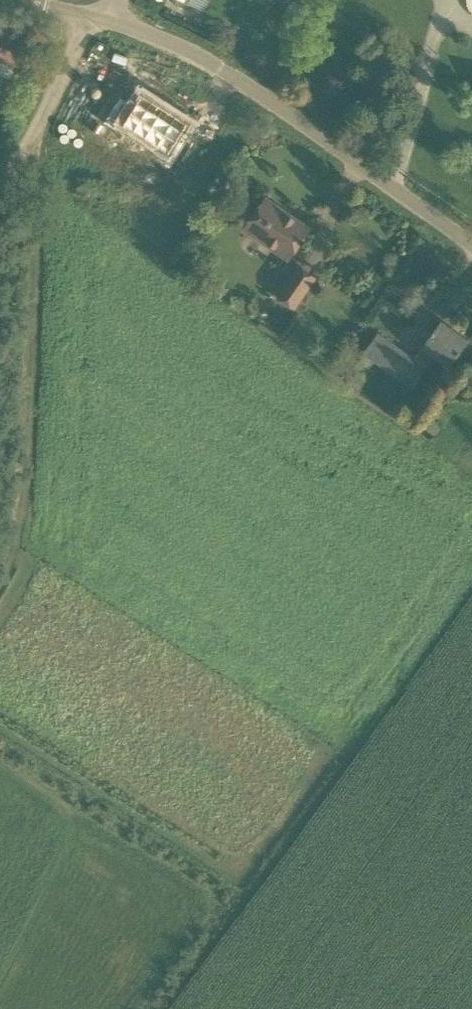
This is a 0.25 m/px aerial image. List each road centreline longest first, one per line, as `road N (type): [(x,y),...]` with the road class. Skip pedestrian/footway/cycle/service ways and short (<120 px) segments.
road 1 (tertiary): [(471,242),(215,62),(103,16)]
road 2 (unclassified): [(0,176),(103,16)]

